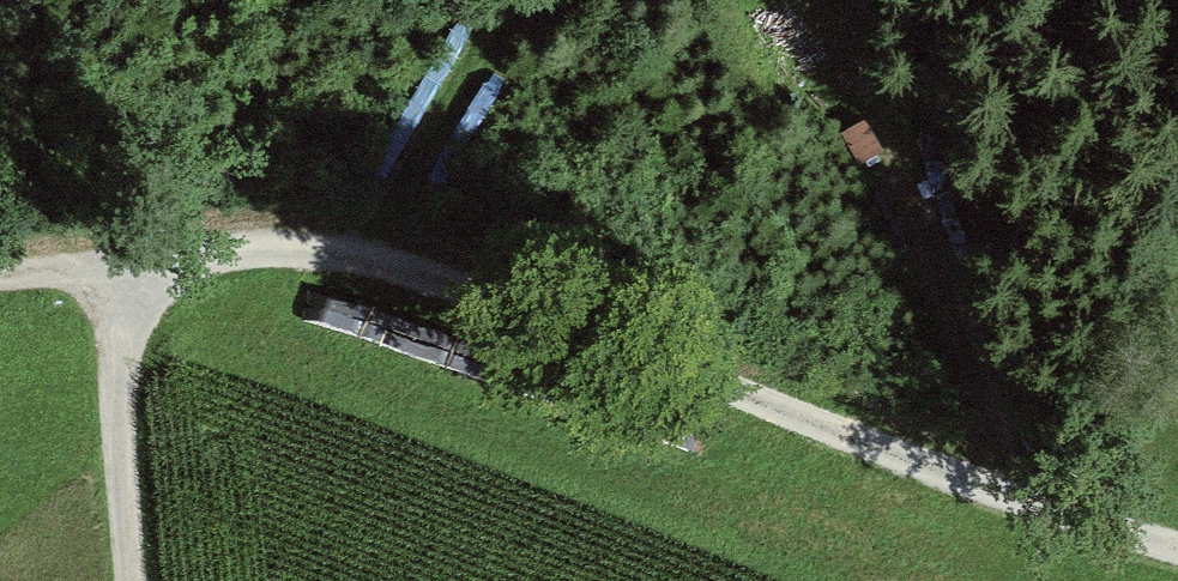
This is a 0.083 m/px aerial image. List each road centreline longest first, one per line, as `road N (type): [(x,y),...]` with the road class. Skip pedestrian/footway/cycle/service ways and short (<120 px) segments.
road 1 (track): [(140,279),(185,255),(255,239),(388,252),(1070,519),(1177,550)]
road 2 (track): [(818,0),(854,55),(925,269),(1032,504)]
road 3 (track): [(349,246),(380,156),(428,75),(521,0)]
road 4 (track): [(135,580),(113,389),(118,321),(140,279)]
road 5 (track): [(0,275),(140,279)]

